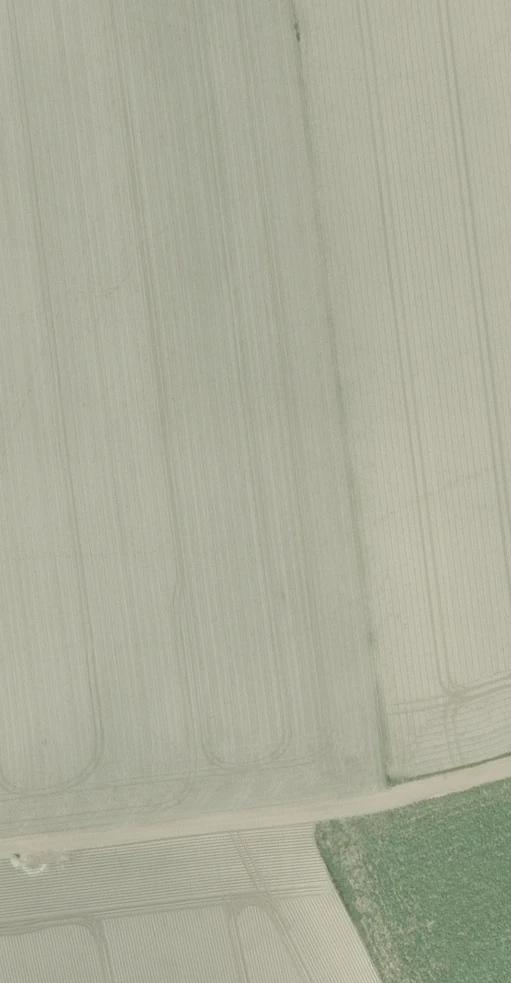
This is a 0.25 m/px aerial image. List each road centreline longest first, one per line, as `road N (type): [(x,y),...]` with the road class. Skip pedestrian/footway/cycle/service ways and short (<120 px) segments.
road 1 (track): [(0,851),(310,812),(510,768)]

